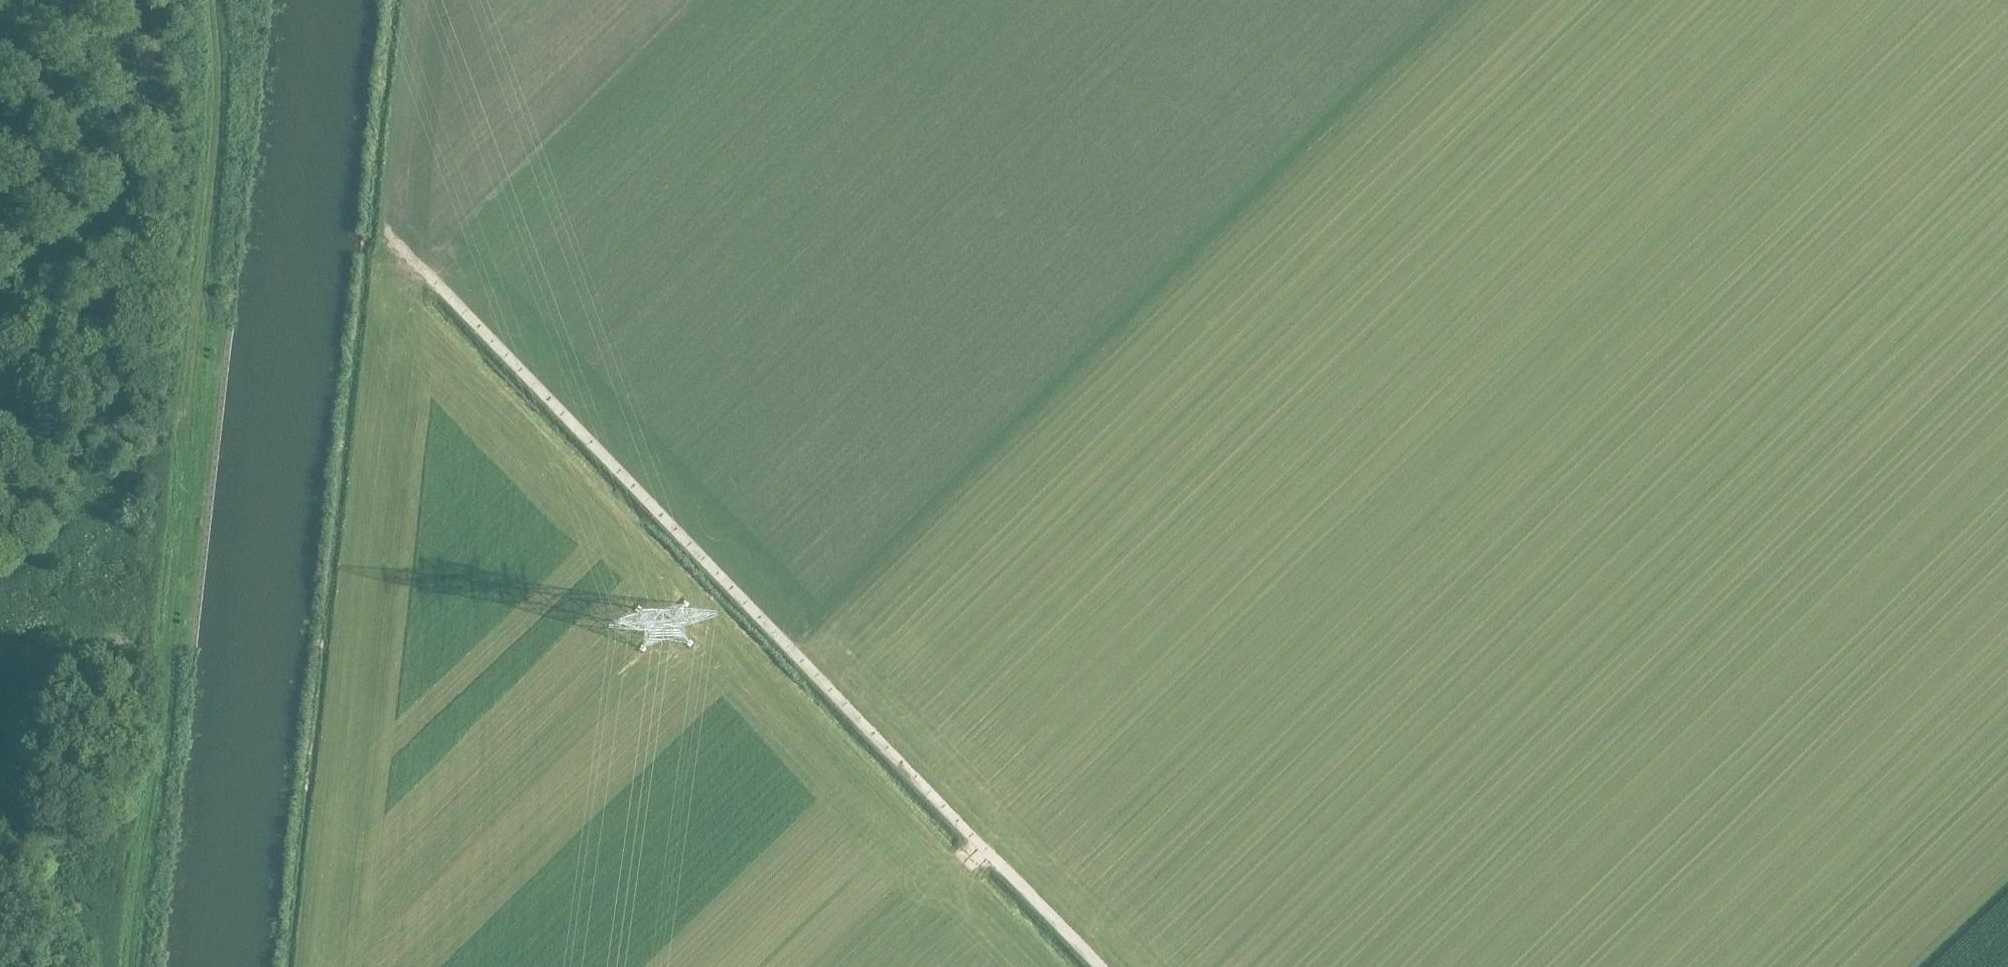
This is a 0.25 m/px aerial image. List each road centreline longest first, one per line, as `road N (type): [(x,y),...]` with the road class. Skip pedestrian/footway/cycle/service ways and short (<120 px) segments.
road 1 (track): [(117,966),(215,55),(211,0)]

